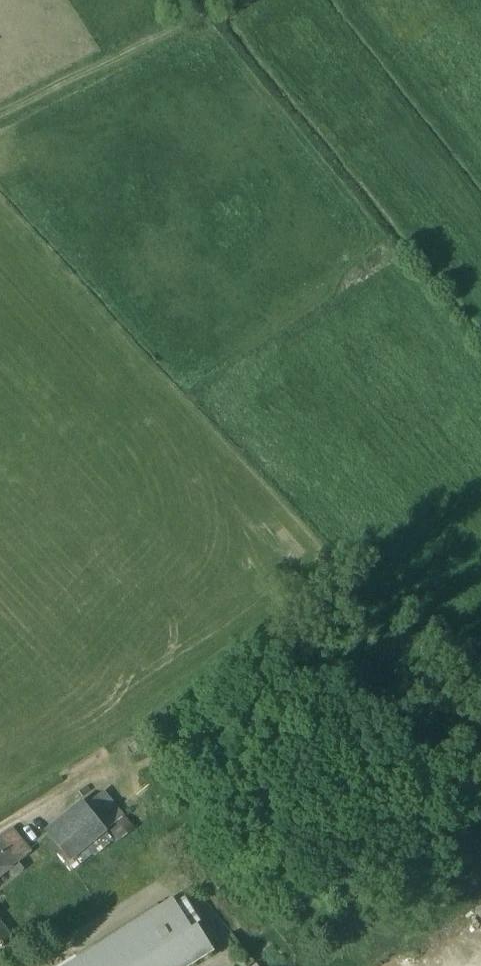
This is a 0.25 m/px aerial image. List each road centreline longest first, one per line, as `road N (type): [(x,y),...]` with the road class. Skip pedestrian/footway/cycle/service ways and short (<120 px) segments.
road 1 (track): [(0,112),(223,0)]

